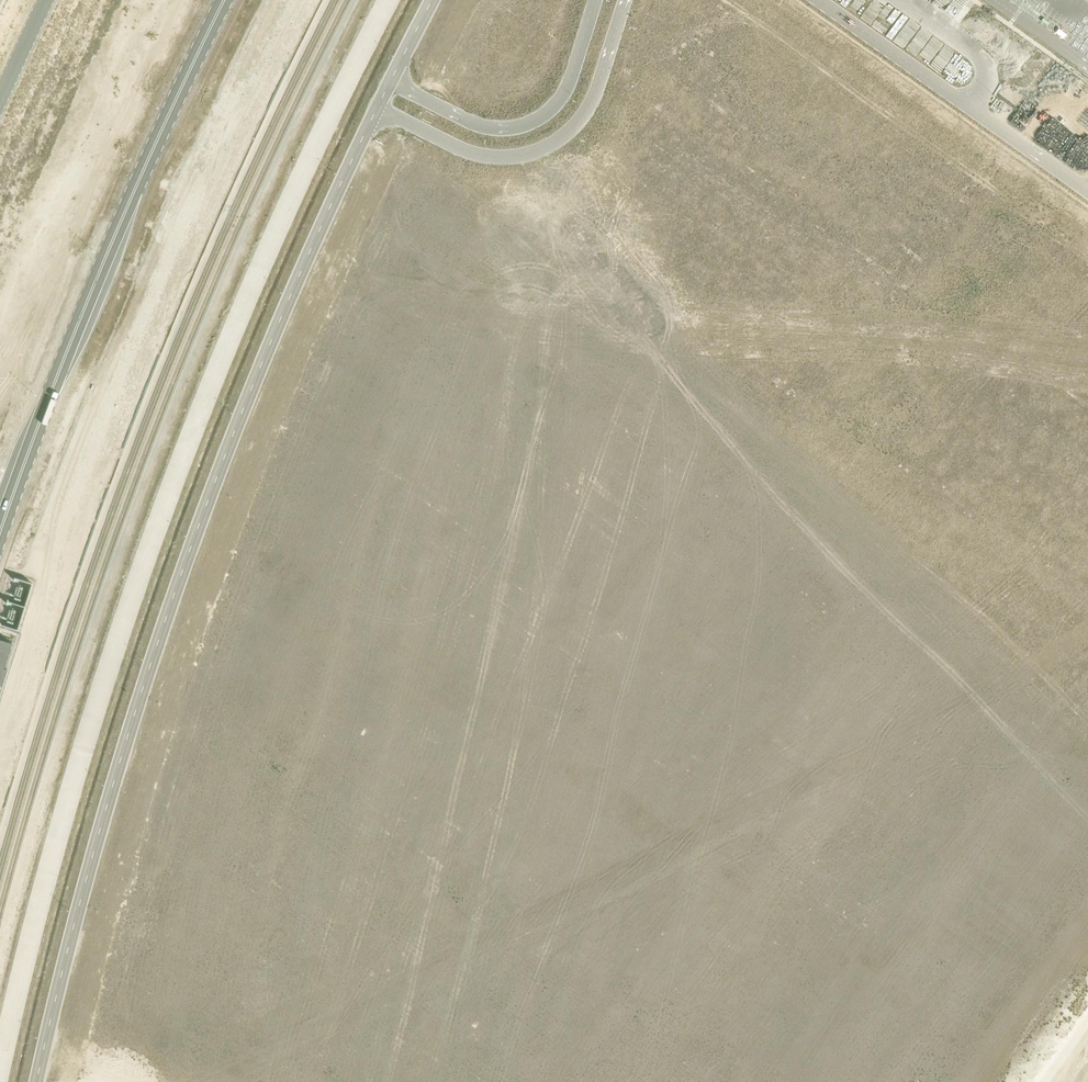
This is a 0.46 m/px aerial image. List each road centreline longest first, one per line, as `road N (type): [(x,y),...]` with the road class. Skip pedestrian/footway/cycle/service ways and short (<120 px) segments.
road 1 (unclassified): [(36,1081),(95,846),(191,547),(311,249),(433,0)]
road 2 (secondary): [(224,0),(62,358),(0,533)]

